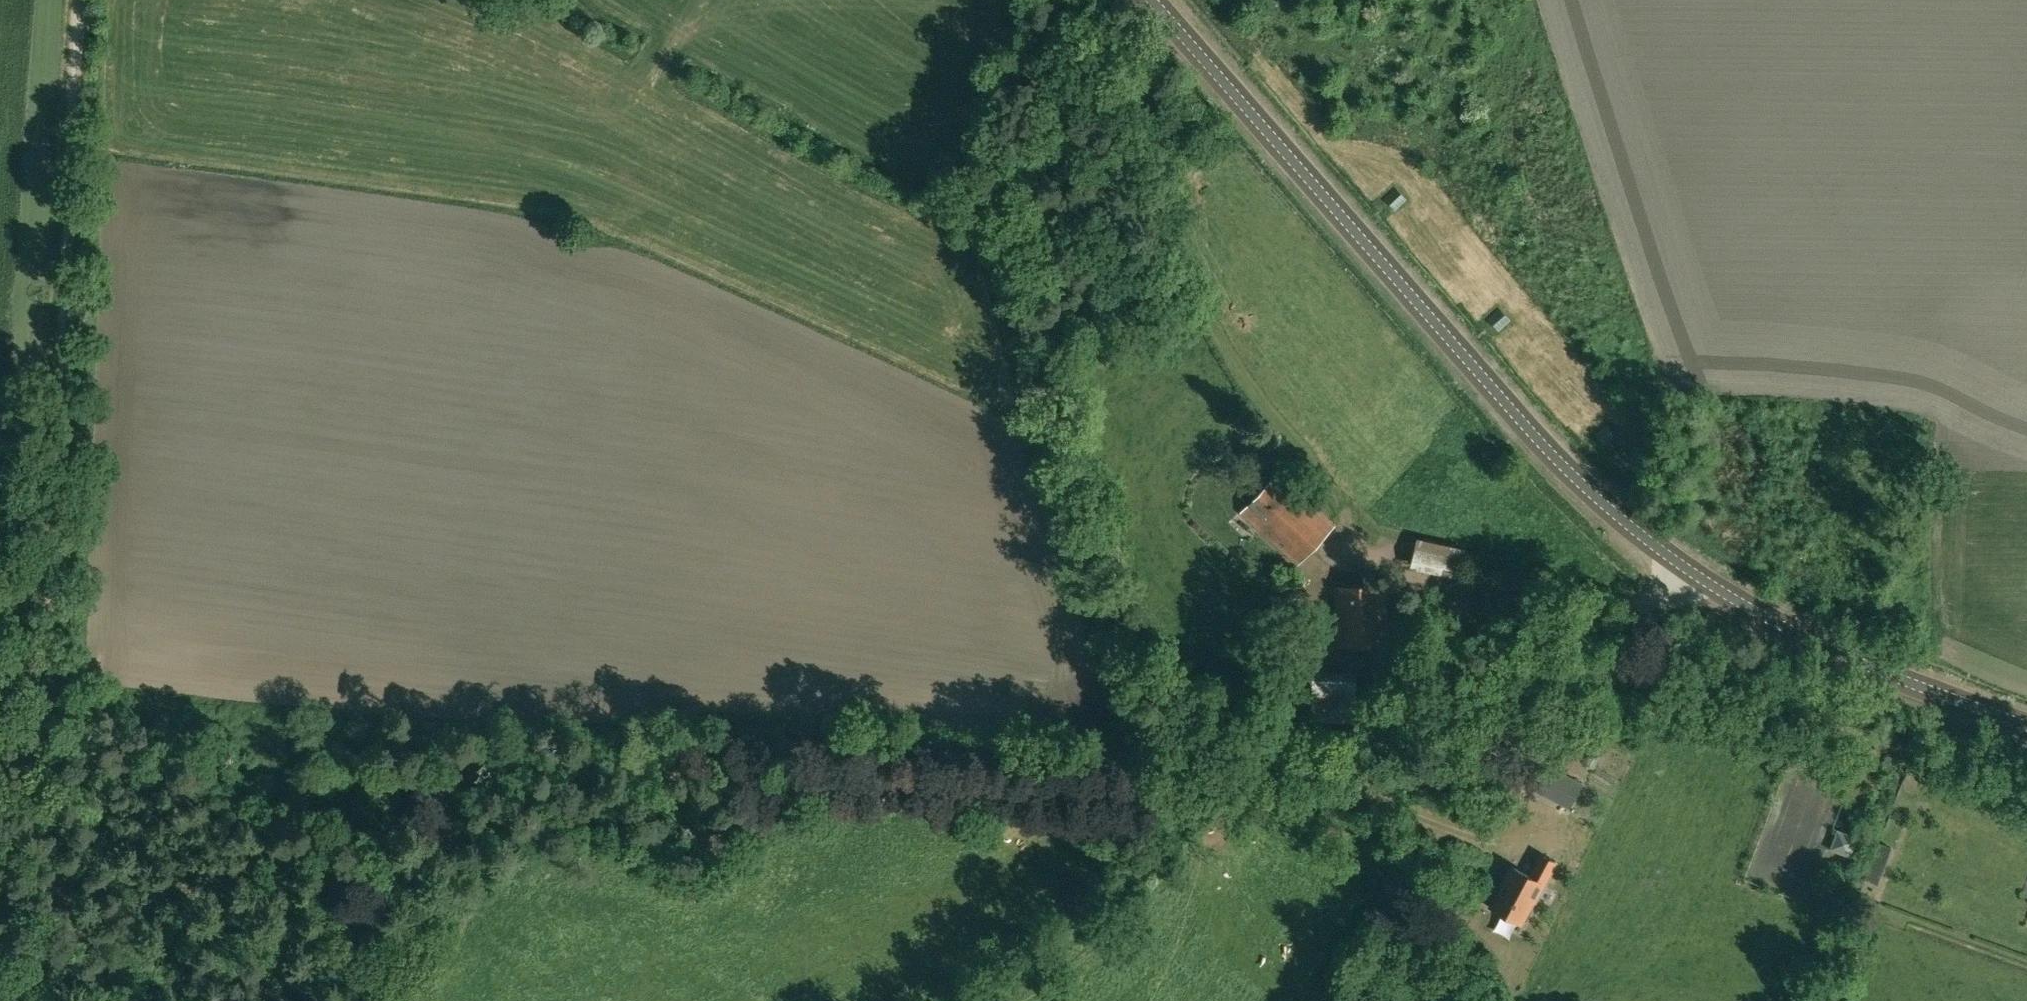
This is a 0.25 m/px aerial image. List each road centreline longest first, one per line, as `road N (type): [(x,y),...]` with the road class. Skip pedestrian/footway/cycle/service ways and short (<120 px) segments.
road 1 (tertiary): [(2026,726),(1792,633),(1638,532),(1540,440),(1151,0)]
road 2 (track): [(80,0),(38,772),(66,902),(102,985)]
road 3 (track): [(1691,571),(1634,613),(1542,618),(1397,718),(1286,758),(1036,762)]

